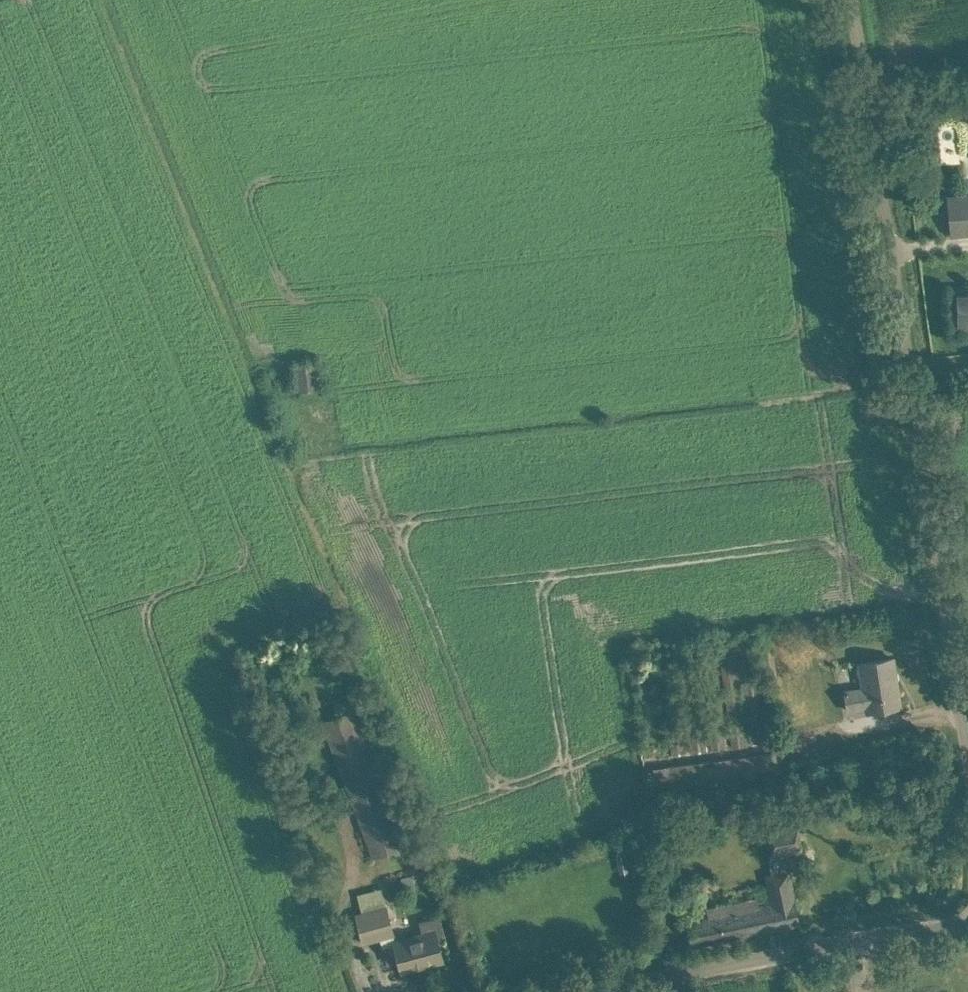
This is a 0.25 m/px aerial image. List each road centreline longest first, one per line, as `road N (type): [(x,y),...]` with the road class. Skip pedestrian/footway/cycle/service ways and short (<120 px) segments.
road 1 (unclassified): [(967,764),(855,0)]
road 2 (unclassified): [(584,991),(967,923)]

